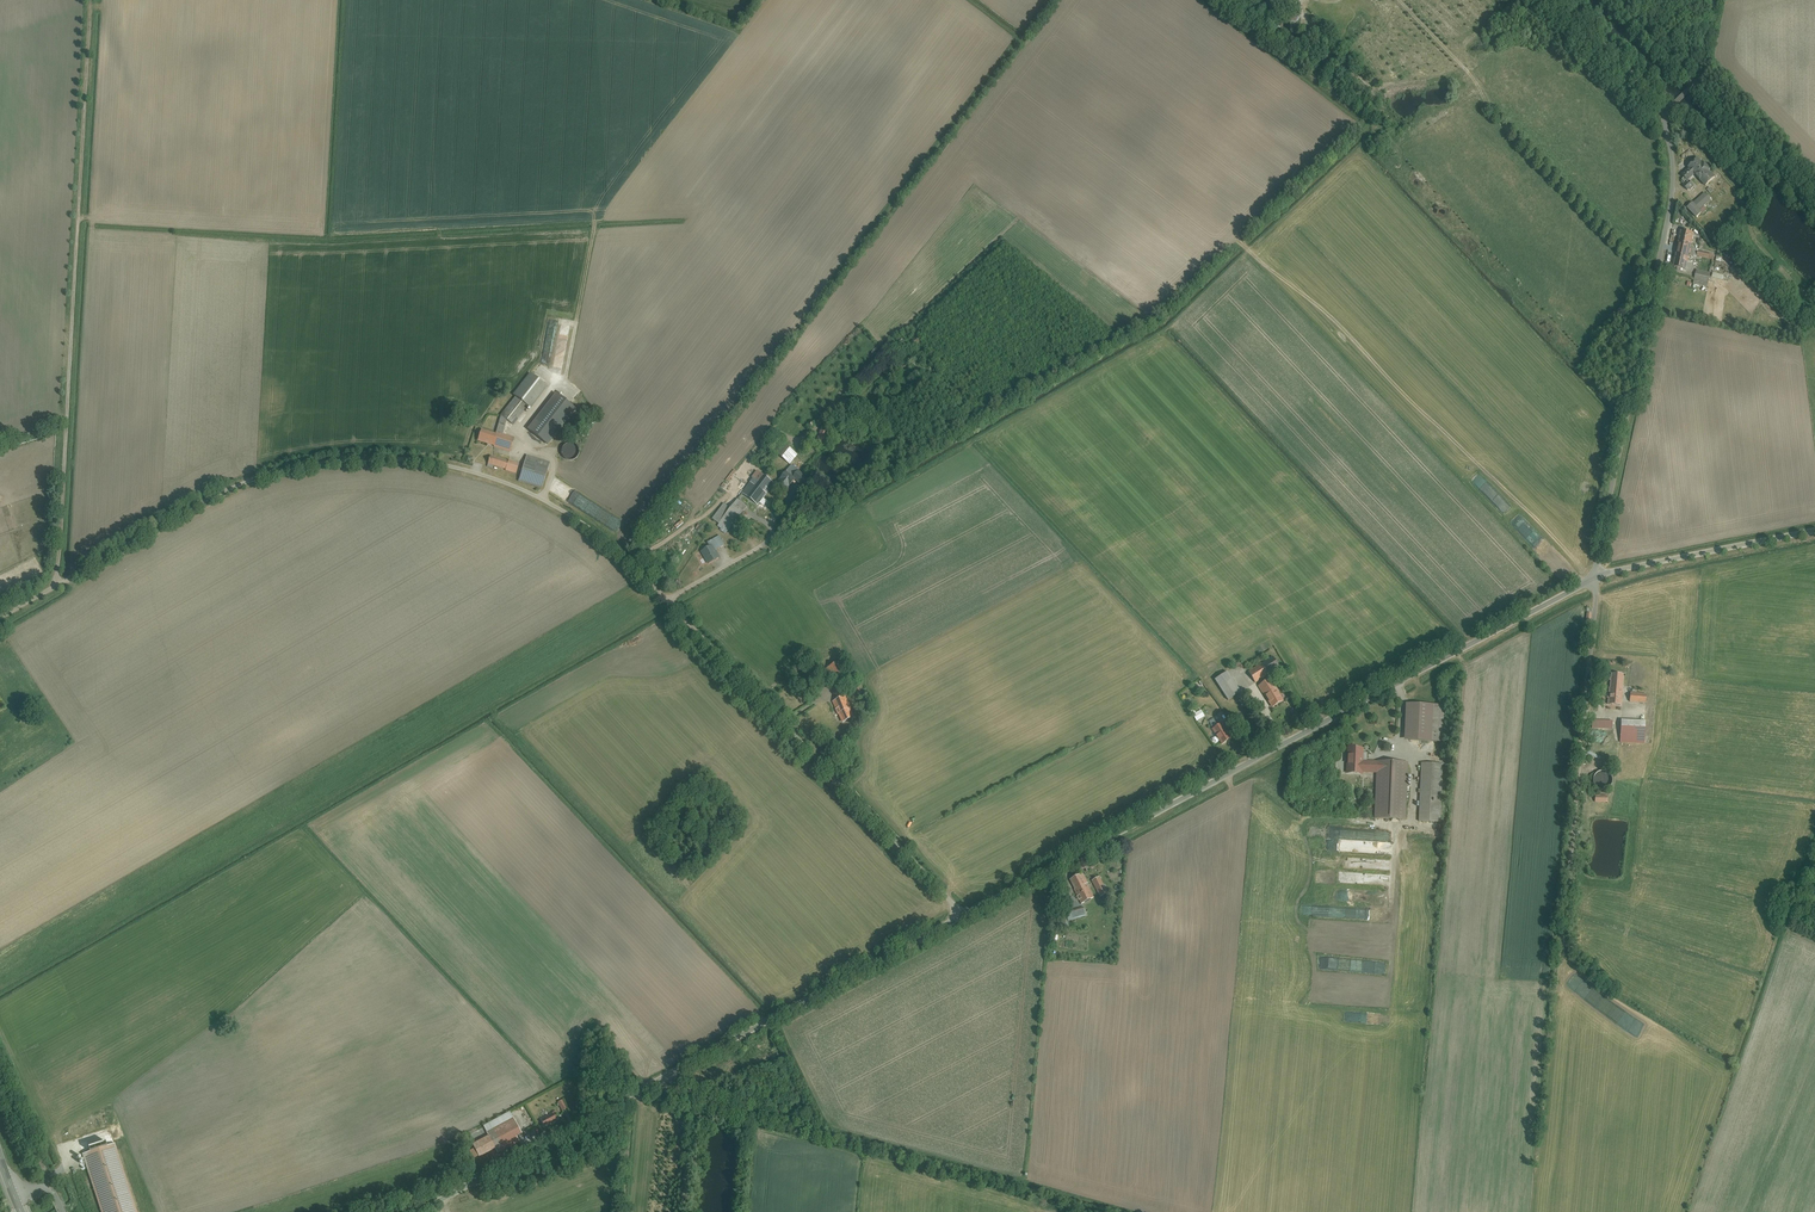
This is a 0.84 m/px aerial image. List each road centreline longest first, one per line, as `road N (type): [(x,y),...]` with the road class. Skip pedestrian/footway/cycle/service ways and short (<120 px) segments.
road 1 (unclassified): [(964,918),(628,561),(544,500),(477,474),(366,459),(302,466),(216,495),(0,618)]
road 2 (unclassified): [(1597,575),(964,918)]
road 3 (unclassified): [(964,918),(410,1211)]
road 4 (track): [(60,584),(92,15)]
road 5 (unclassified): [(1597,575),(1673,190),(1666,112)]
road 6 (track): [(1814,300),(1769,261),(1753,240),(1748,198),(1666,112)]
road 7 (unclassified): [(1814,529),(1597,575)]
road 8 (unclassified): [(1696,83),(1814,207)]
road 9 (unclassified): [(1582,734),(1597,575)]
road 10 (unclassified): [(1556,0),(1666,112)]

